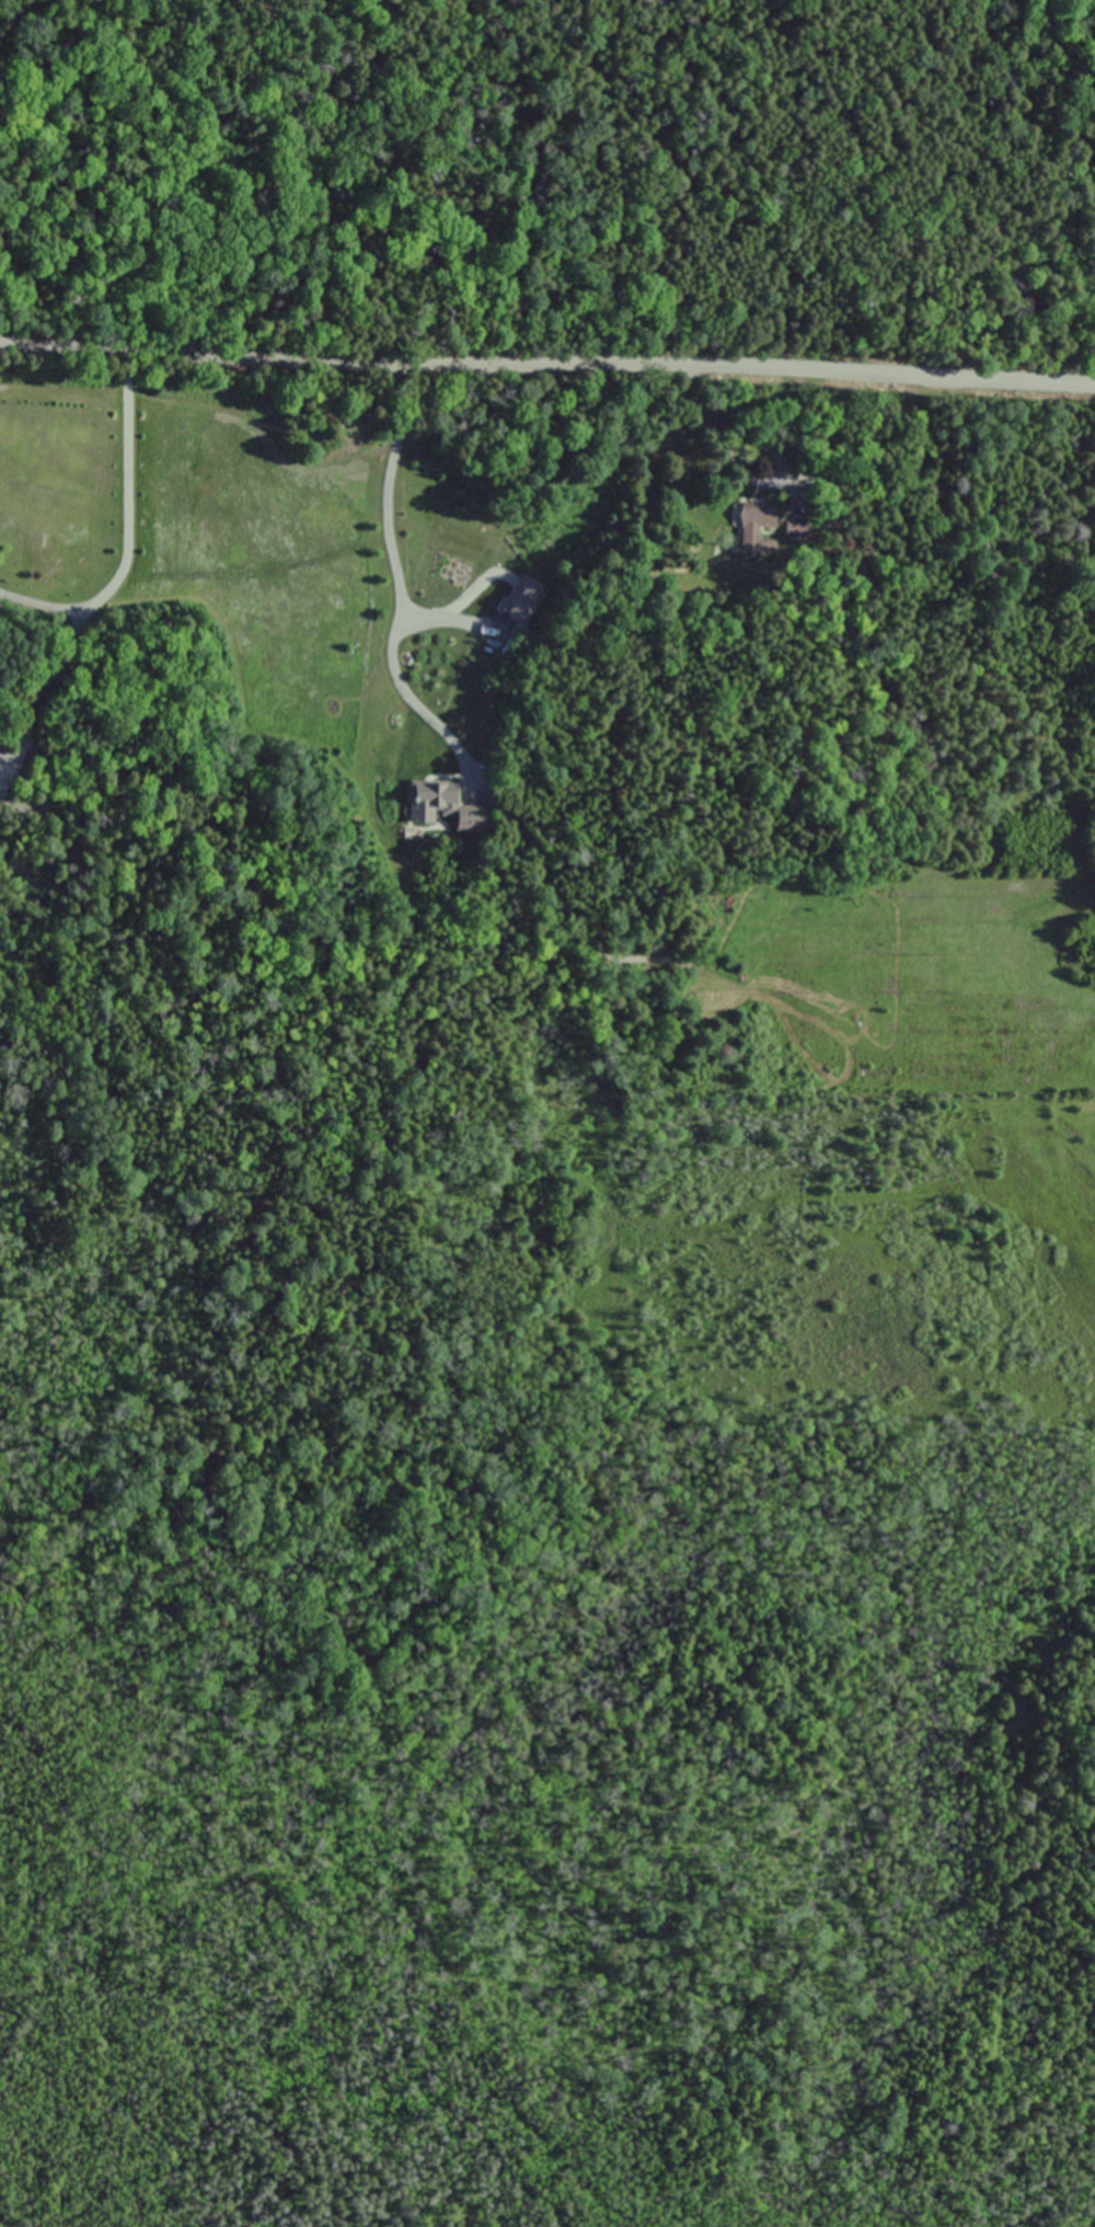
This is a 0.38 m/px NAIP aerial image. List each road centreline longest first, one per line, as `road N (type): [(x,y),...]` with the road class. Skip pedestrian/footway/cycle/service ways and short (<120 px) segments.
road 1 (residential): [(1094,391),(639,371),(336,374),(0,351)]

